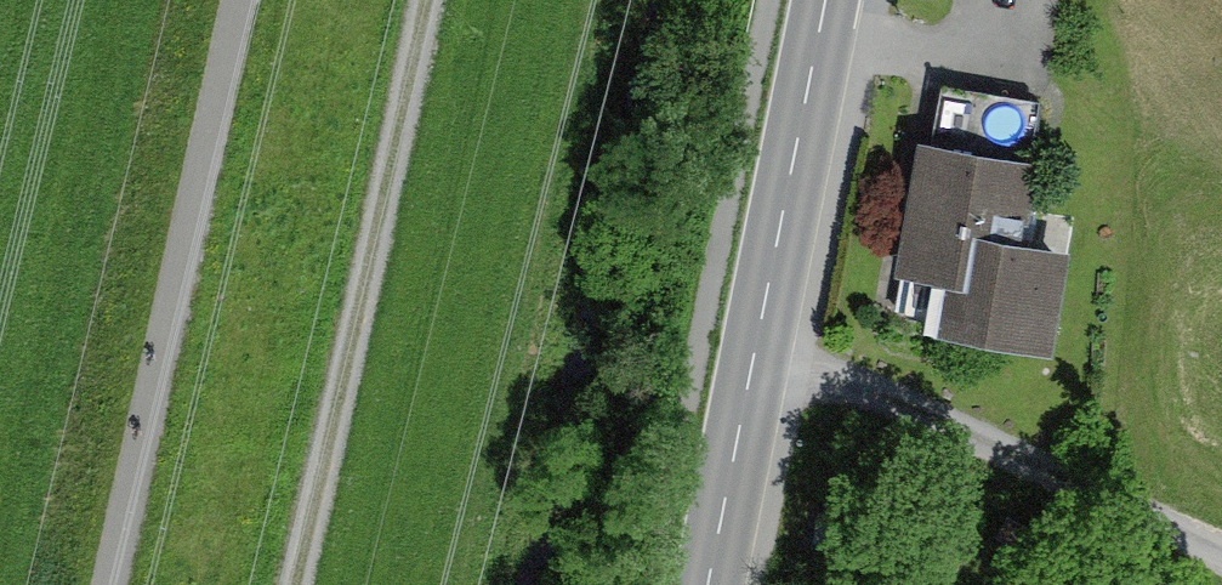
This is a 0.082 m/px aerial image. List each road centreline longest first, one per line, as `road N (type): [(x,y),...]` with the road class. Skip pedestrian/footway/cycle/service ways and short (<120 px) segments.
road 1 (track): [(112,584),(241,0)]
road 2 (track): [(295,584),(422,0)]
road 3 (secondary): [(722,584),(842,0)]
road 4 (track): [(812,358),(1221,554)]

